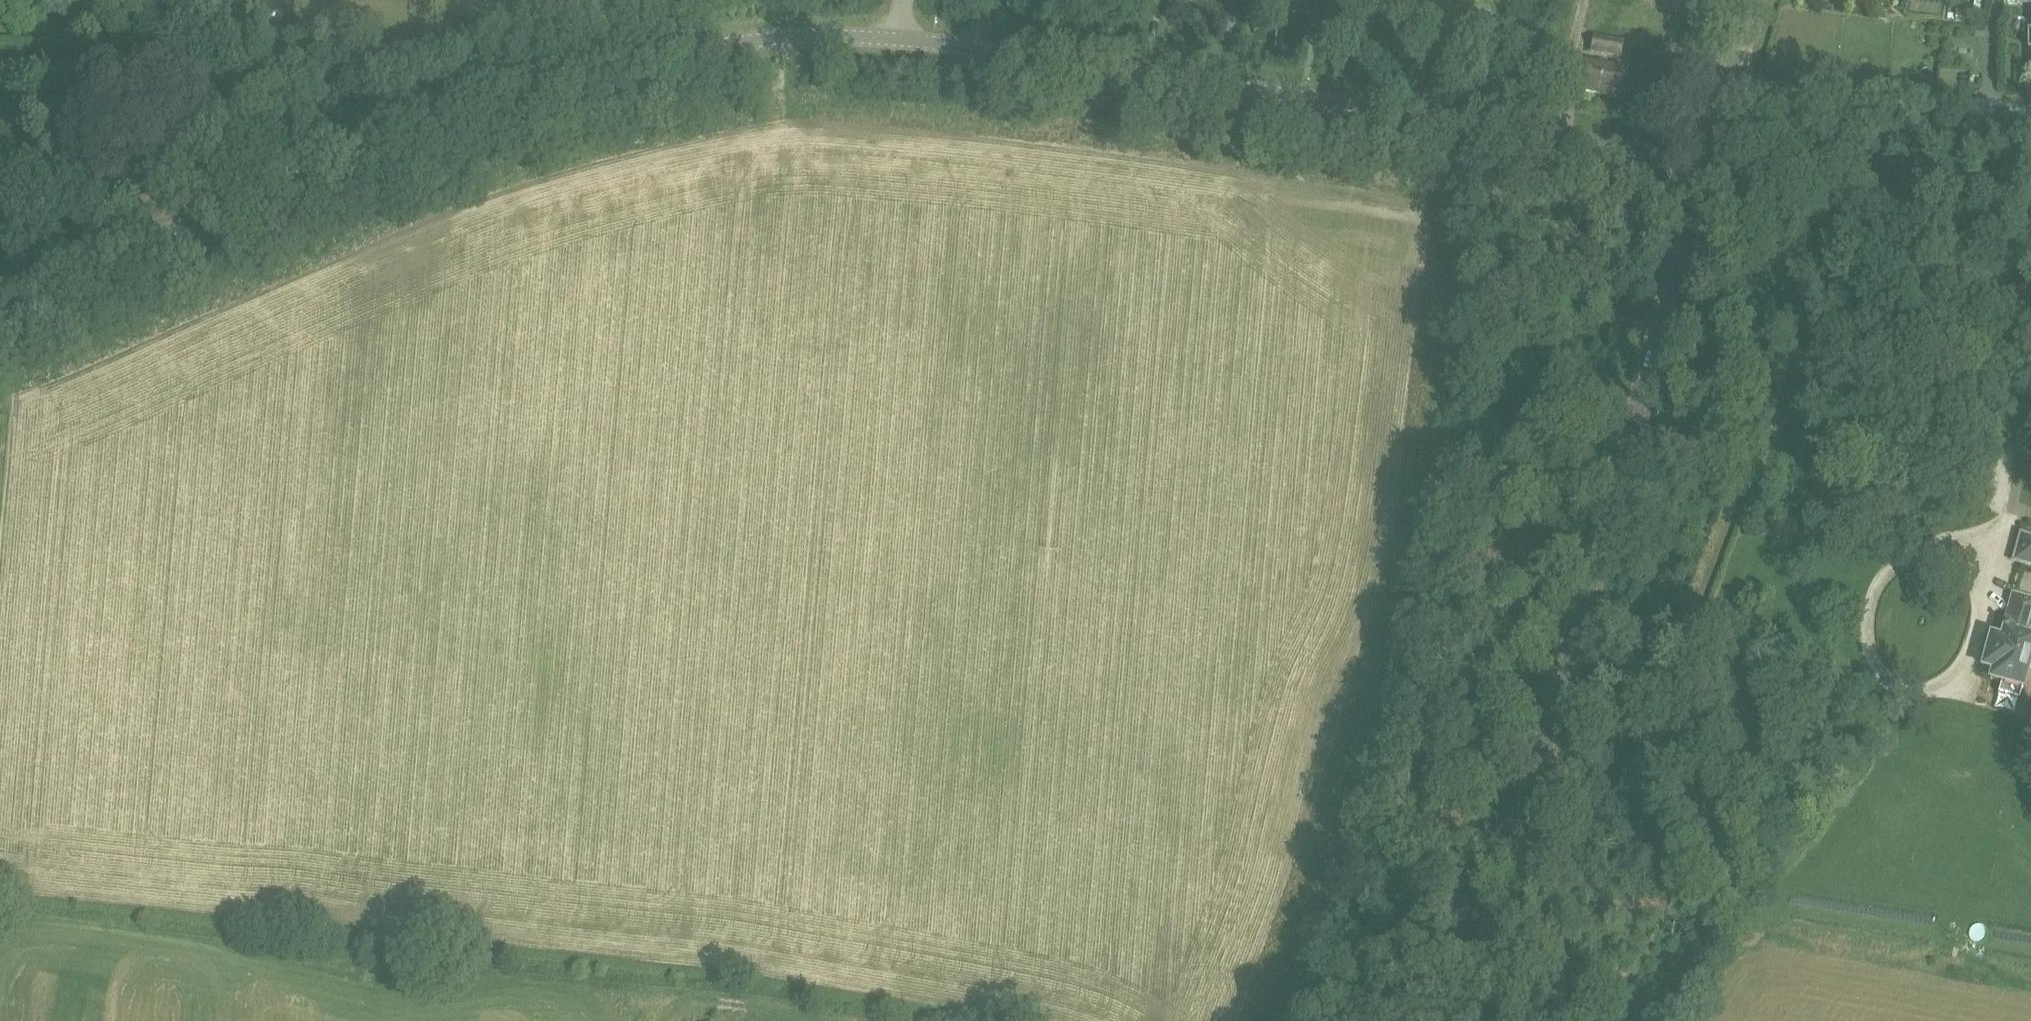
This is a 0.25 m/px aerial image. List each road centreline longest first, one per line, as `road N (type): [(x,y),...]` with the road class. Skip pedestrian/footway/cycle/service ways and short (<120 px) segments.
road 1 (residential): [(0,294),(466,111),(604,67),(761,39),(897,39)]
road 2 (secondary): [(1468,1020),(1707,160)]
road 3 (residential): [(897,39),(1707,160)]
road 4 (residential): [(1729,81),(2030,101)]

